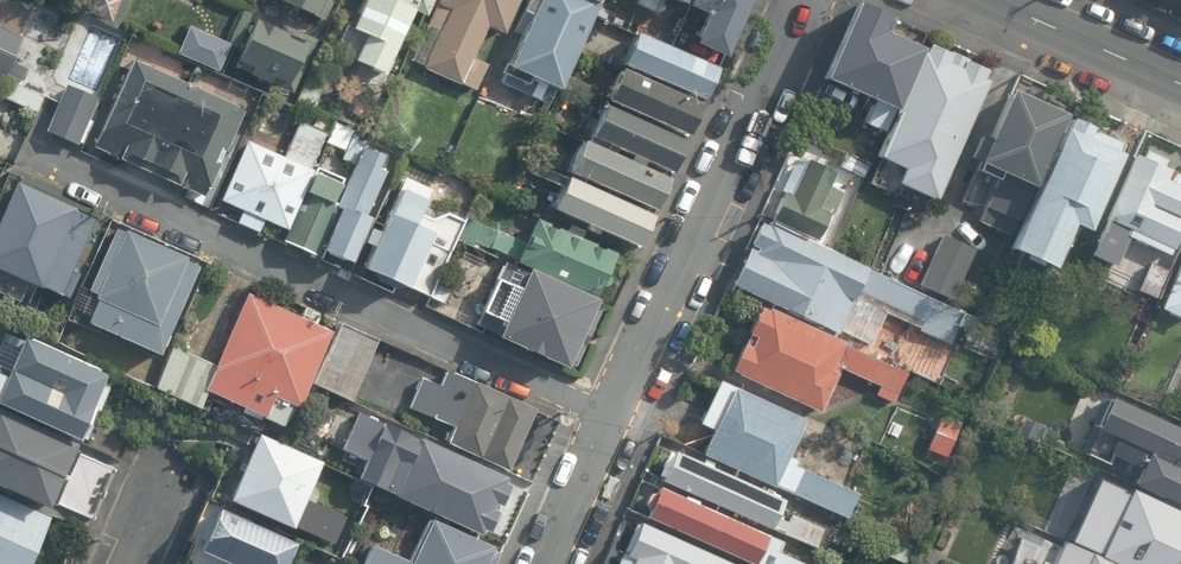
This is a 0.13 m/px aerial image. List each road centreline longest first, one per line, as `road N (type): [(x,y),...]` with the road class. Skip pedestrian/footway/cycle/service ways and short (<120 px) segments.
road 1 (residential): [(613,425),(73,176)]
road 2 (residential): [(815,0),(613,425)]
road 3 (tertiary): [(1180,81),(1000,0)]
road 4 (residential): [(613,425),(551,563)]

